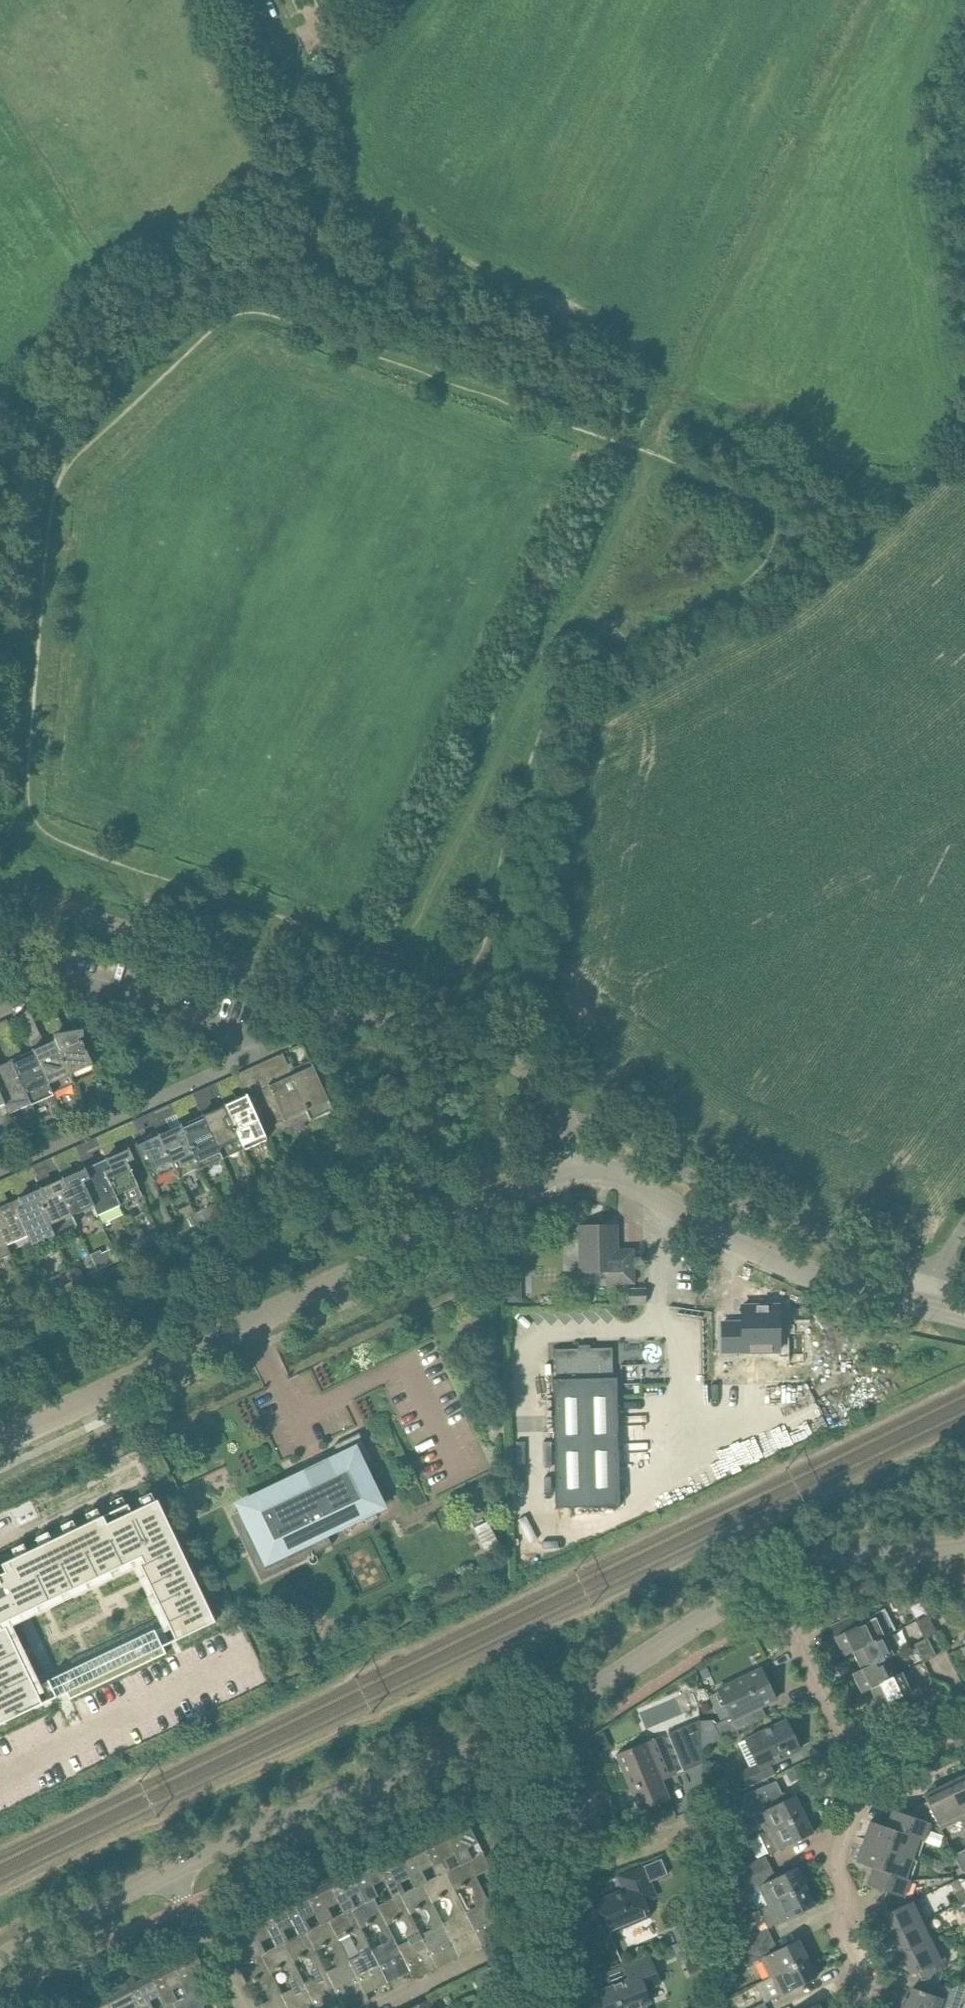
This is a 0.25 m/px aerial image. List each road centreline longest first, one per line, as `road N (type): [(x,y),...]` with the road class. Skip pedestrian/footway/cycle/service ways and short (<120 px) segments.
road 1 (tertiary): [(170,1871),(285,1816),(519,1740),(769,1580)]
road 2 (unclassified): [(0,1441),(580,1174)]
road 3 (unclassified): [(0,899),(57,905),(496,1050),(553,1094),(566,1123)]
road 4 (residential): [(0,1005),(61,982),(223,1031),(241,1046),(227,1068),(0,1168)]
road 5 (unclassified): [(922,1307),(823,1280),(709,1230),(616,1176)]
road 6 (residential): [(570,2007),(569,1889),(588,1858),(696,1818)]
road 7 (track): [(529,2007),(527,1755)]
road 8 (residential): [(864,2007),(870,1991),(839,1930),(849,1898),(836,1864),(870,1777)]
road 9 (residential): [(870,1777),(769,1580)]
road 10 (tertiary): [(769,1580),(964,1547)]
road 11 (tertiary): [(0,1962),(170,1871)]
road 12 (residential): [(248,2007),(198,1905),(170,1871)]
road 13 (residential): [(395,2007),(501,1951)]

